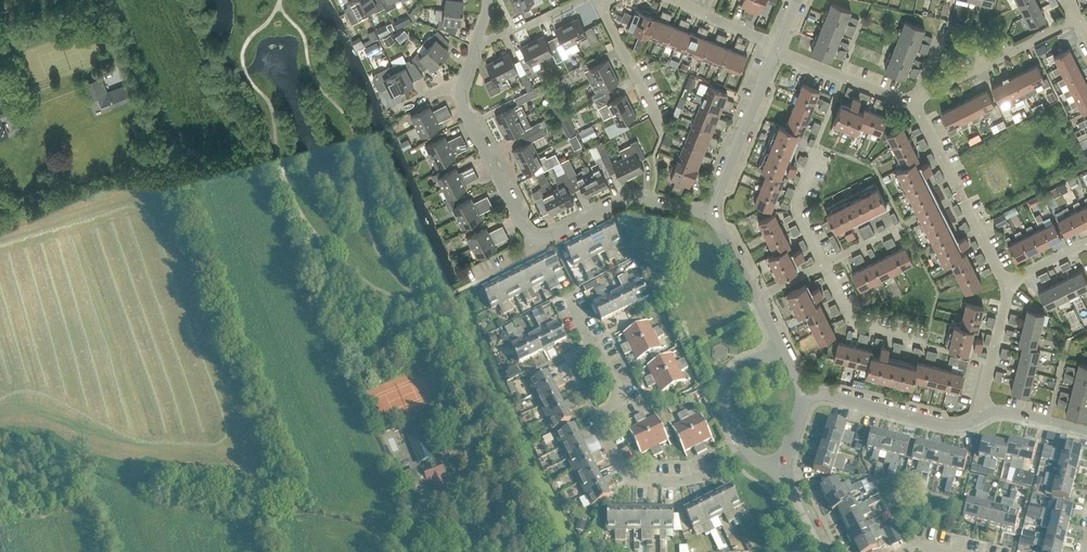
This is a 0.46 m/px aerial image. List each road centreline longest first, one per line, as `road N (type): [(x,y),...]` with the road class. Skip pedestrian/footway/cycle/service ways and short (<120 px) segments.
road 1 (residential): [(1007,282),(923,118),(908,103)]
road 2 (residential): [(981,406),(975,421),(949,427),(804,391)]
road 3 (residential): [(531,242),(629,199),(710,216)]
road 4 (residential): [(1077,17),(908,103)]
road 5 (residential): [(749,456),(693,480),(637,481),(625,476),(600,422)]
road 6 (residential): [(531,242),(460,98),(463,78)]
road 7 (residential): [(710,216),(777,49)]
road 8 (residential): [(782,347),(742,363),(726,385),(727,408),(749,456)]
road 9 (residential): [(663,131),(607,16),(611,0)]
road 10 (residential): [(908,103),(777,49)]
road 11 (residential): [(925,340),(853,322),(824,264)]
road 12 (residential): [(824,264),(797,194),(817,145)]
road 13 (residential): [(981,406),(1007,282)]

